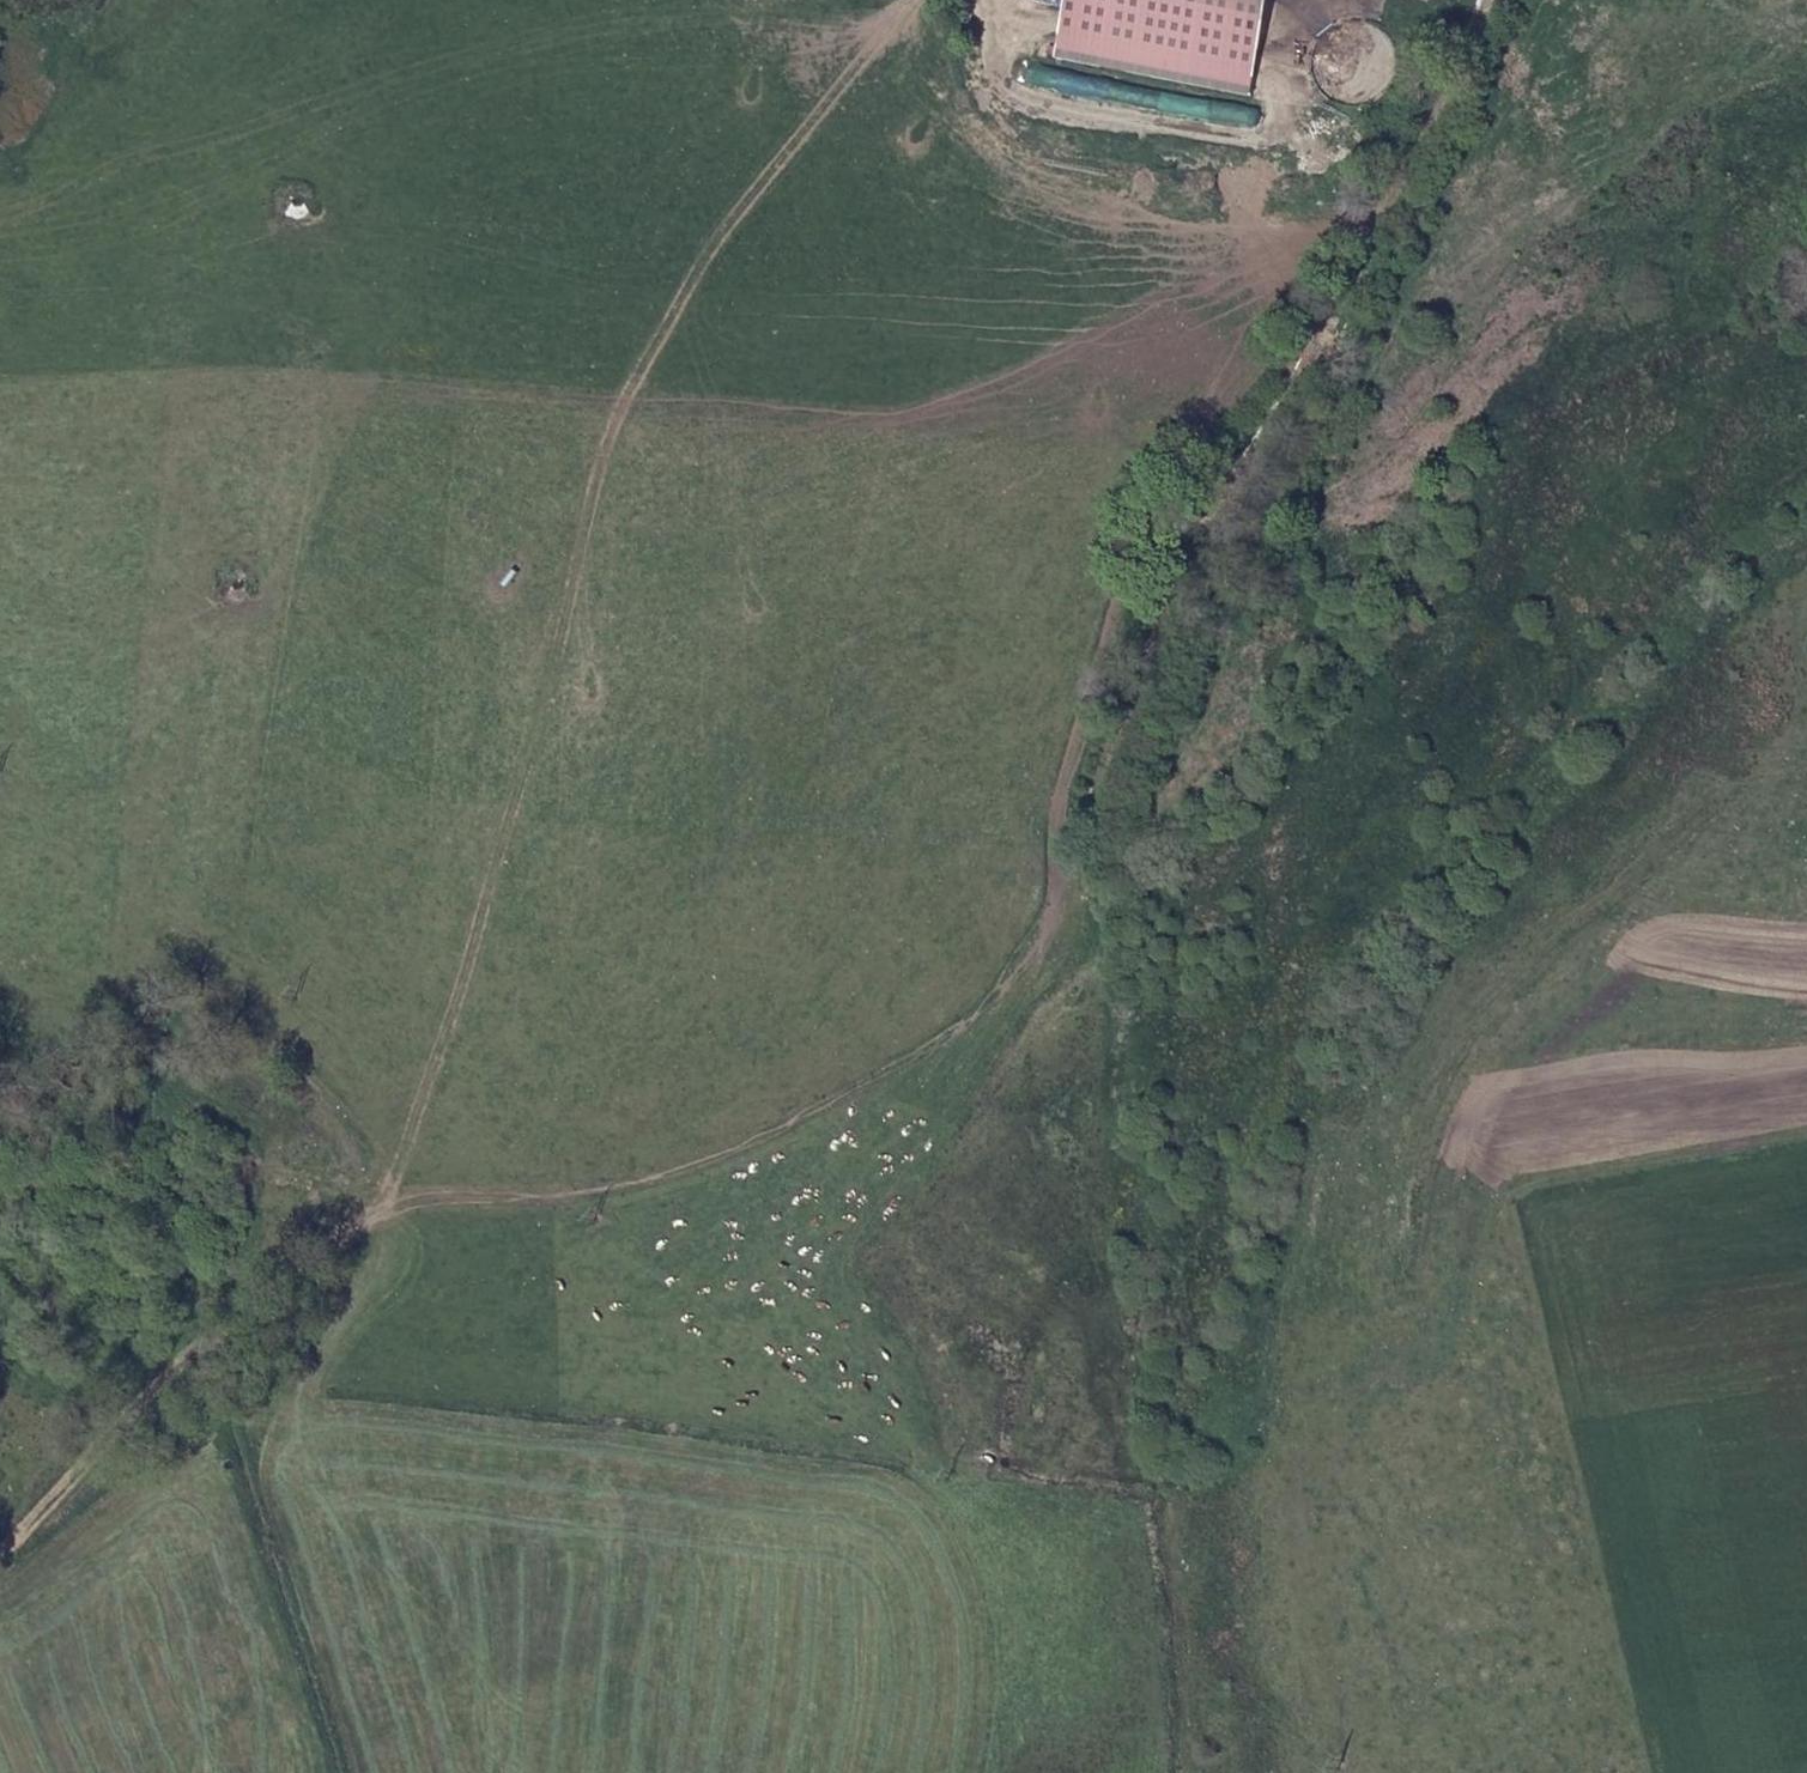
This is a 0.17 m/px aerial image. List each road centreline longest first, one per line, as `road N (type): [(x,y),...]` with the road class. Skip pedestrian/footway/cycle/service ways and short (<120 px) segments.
road 1 (track): [(0,1556),(269,1282),(376,1210),(503,1201),(694,1170),(1024,986),(1087,881),(1485,0)]

